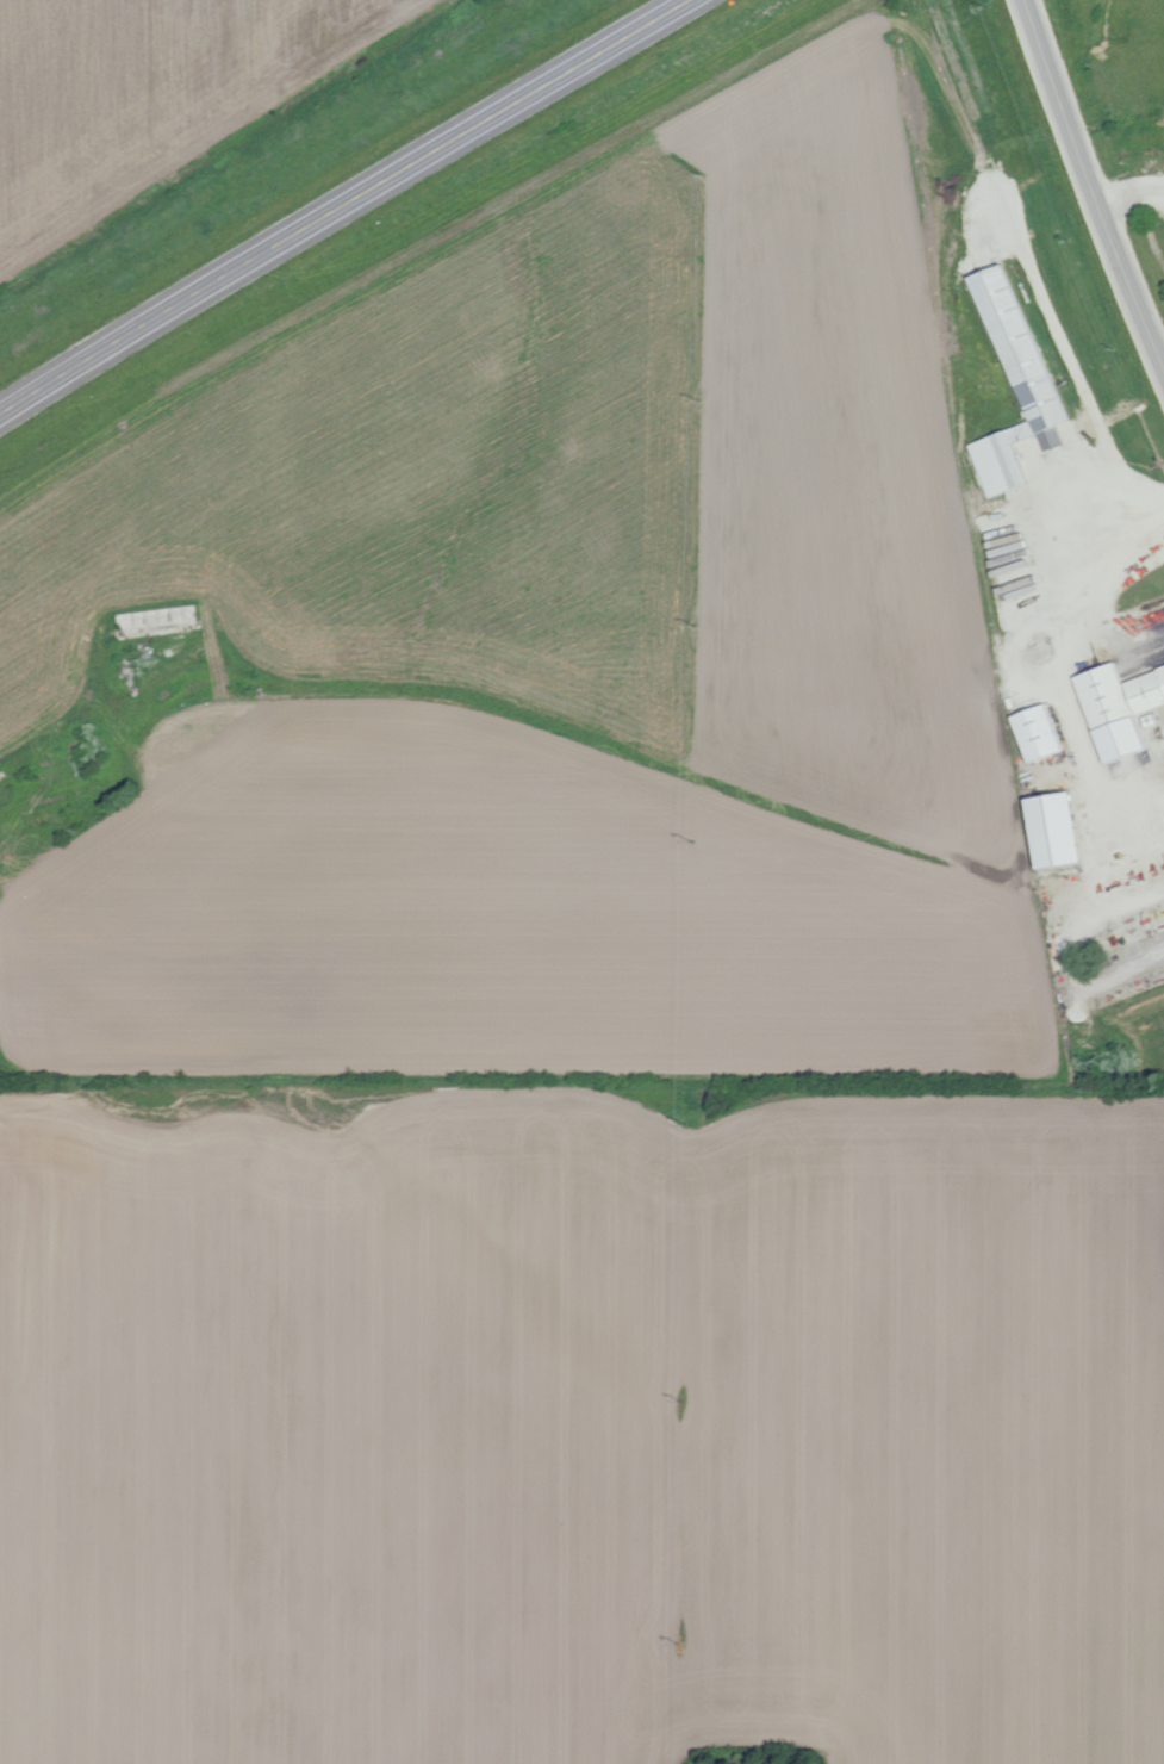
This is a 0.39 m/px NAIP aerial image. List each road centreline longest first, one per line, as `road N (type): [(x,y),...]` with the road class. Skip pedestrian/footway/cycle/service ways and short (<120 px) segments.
road 1 (primary): [(0,421),(225,275),(695,0)]
road 2 (secondary): [(1028,0),(1163,369)]

